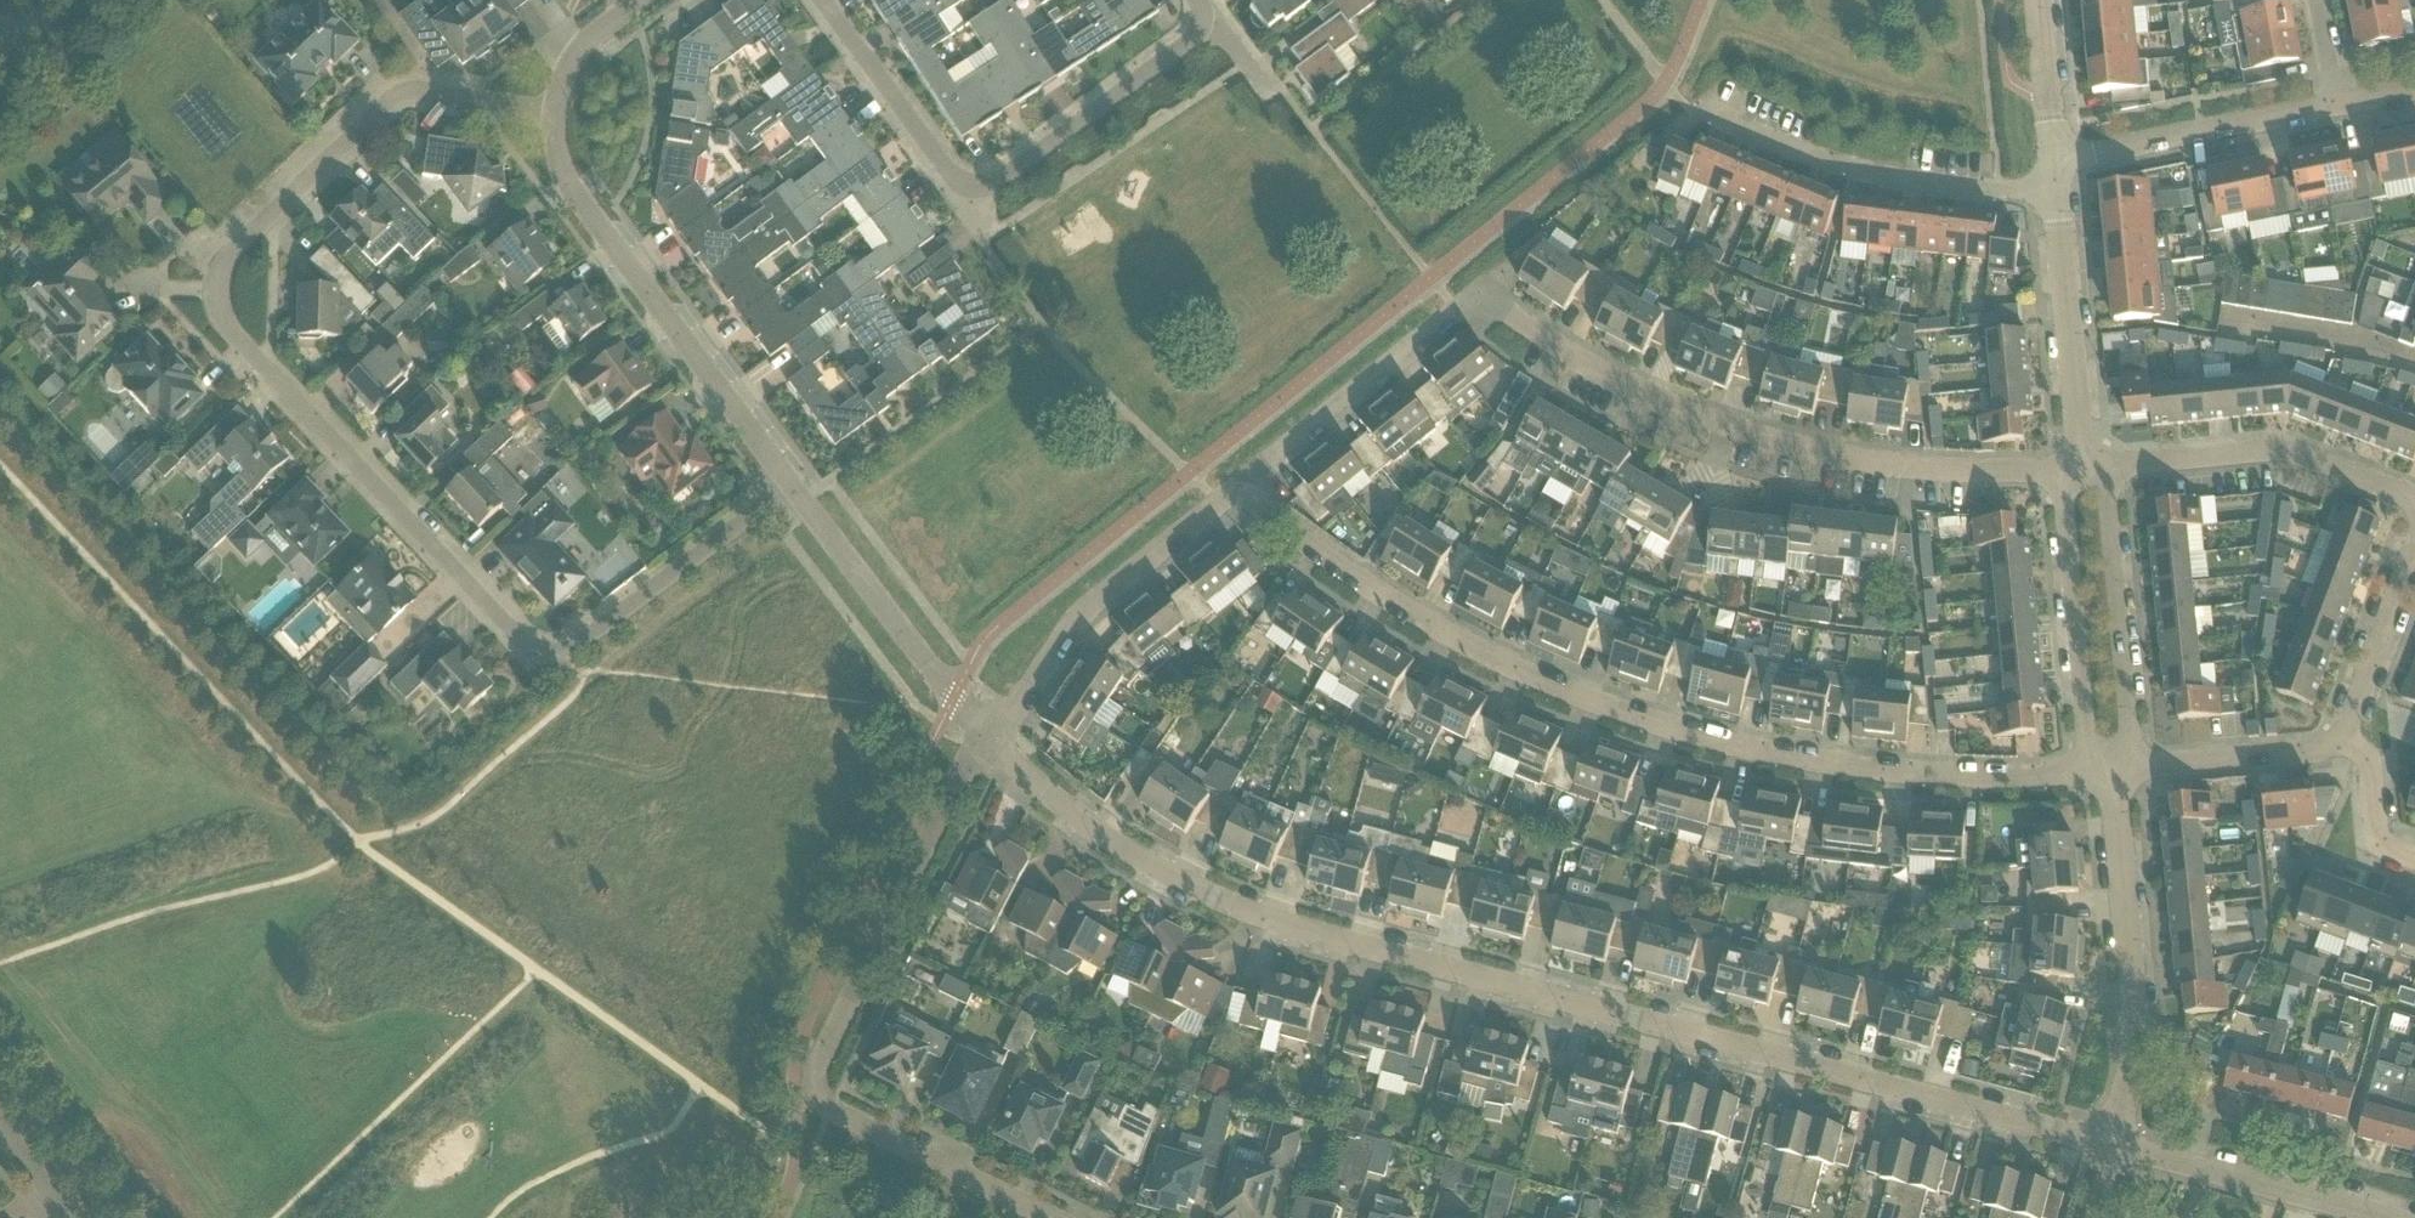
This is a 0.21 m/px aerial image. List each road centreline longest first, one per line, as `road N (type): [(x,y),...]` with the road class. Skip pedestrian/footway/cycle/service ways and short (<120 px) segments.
road 1 (residential): [(790,482),(551,653),(529,646),(220,315),(224,258),(393,97),(424,90),(555,113)]
road 2 (residential): [(993,739),(1050,798),(1202,895),(1335,941),(2112,1146)]
road 3 (residential): [(2112,771),(1969,777),(1803,763),(1698,740),(1452,641),(1276,524),(1240,486)]
road 4 (residential): [(1240,486),(1491,300),(1561,352),(1660,401),(1782,447),(1902,467),(2080,468)]
road 5 (residential): [(1046,1217),(818,1100),(812,1070),(948,805),(993,739)]
road 6 (residential): [(1199,31),(985,184),(960,180),(943,167),(824,0)]
road 7 (residential): [(555,113),(557,149),(577,190),(790,482)]
road 8 (unclassified): [(2058,195),(1875,175),(1685,102)]
road 9 (residential): [(2112,1146),(2135,1057),(2136,1005),(2112,771)]
road 10 (residential): [(993,739),(1082,621),(1240,486)]
road 11 (residential): [(2414,501),(2269,450),(2080,468)]
road 12 (residential): [(790,482),(993,739)]
road 13 (residential): [(2080,468),(2062,506),(2084,734),(2112,771)]
road 14 (residential): [(2112,771),(2128,728),(2109,502),(2080,468)]
road 15 (residential): [(2054,161),(2336,107)]
road 16 (residential): [(2080,468),(2058,195)]
road 17 (residential): [(2112,1146),(2375,1217)]
road 18 (residential): [(2112,771),(2319,750),(2342,735)]
road 19 (residential): [(2342,735),(2414,550)]
road 20 (residential): [(2342,735),(2389,749),(2362,838),(2414,859)]
road 21 (residential): [(2054,161),(2038,0)]
road 22 (residential): [(639,0),(588,36),(562,78),(555,113)]

